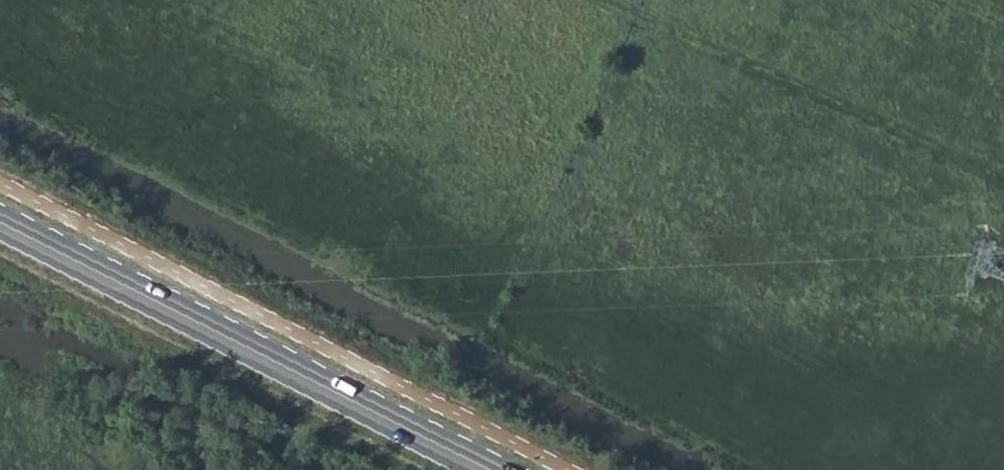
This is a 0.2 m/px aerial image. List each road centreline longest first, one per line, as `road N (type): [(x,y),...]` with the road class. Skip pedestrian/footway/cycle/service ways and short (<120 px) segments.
road 1 (secondary): [(0,220),(495,469)]

